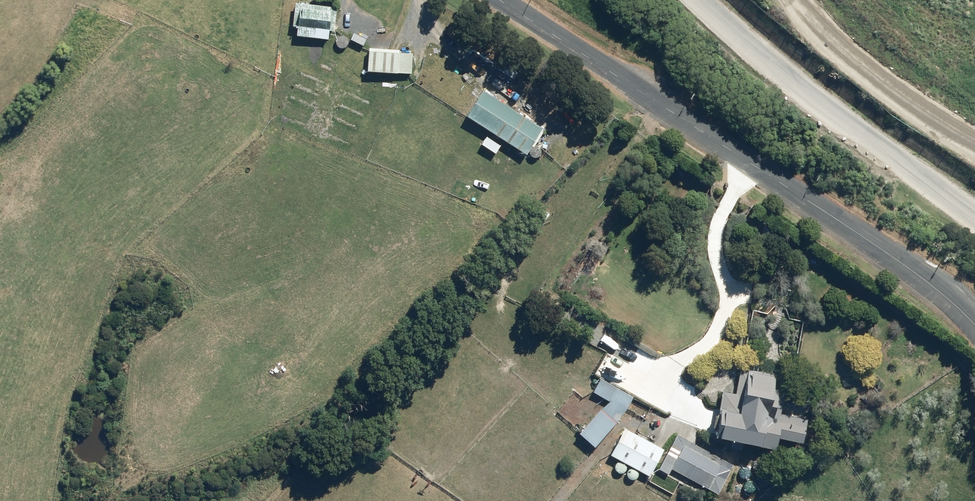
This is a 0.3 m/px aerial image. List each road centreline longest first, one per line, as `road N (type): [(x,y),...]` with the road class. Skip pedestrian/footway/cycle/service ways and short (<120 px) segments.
road 1 (residential): [(743,160),(721,220),(717,259),(728,297),(718,331),(675,367),(670,381),(689,414),(682,423)]
road 2 (unclassified): [(497,0),(743,160)]
road 3 (unclassified): [(743,160),(915,273),(974,327)]

